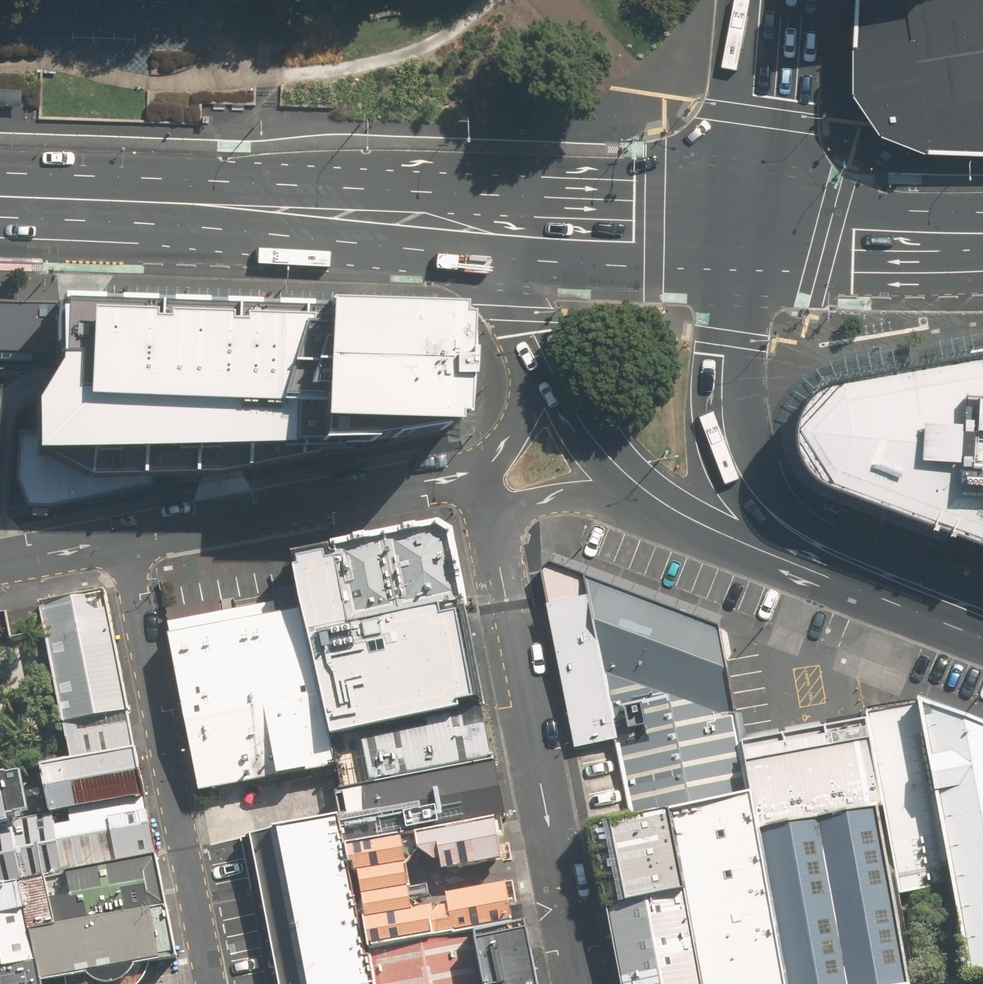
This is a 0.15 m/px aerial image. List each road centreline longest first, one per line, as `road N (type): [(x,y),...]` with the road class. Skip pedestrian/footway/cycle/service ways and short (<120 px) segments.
road 1 (secondary): [(0,209),(482,215)]
road 2 (residential): [(493,526),(580,983)]
road 3 (residential): [(123,544),(215,983)]
road 4 (secondary): [(748,226),(733,367),(738,450),(765,497),(841,560)]
road 5 (residential): [(123,544),(482,478)]
road 6 (secondary): [(482,215),(748,226)]
road 7 (secondary): [(748,226),(982,231)]
road 8 (secondary): [(748,226),(763,0)]
road 9 (secondary): [(841,560),(770,547),(654,507)]
road 10 (secondary): [(654,507),(580,431),(542,357)]
road 11 (secondary): [(654,507),(555,500),(493,526)]
road 12 (secondary): [(542,357),(482,215)]
road 13 (secondary): [(841,560),(982,617)]
road 14 (secondary): [(482,478),(527,417),(542,357)]
road 15 (residential): [(0,564),(123,544)]

